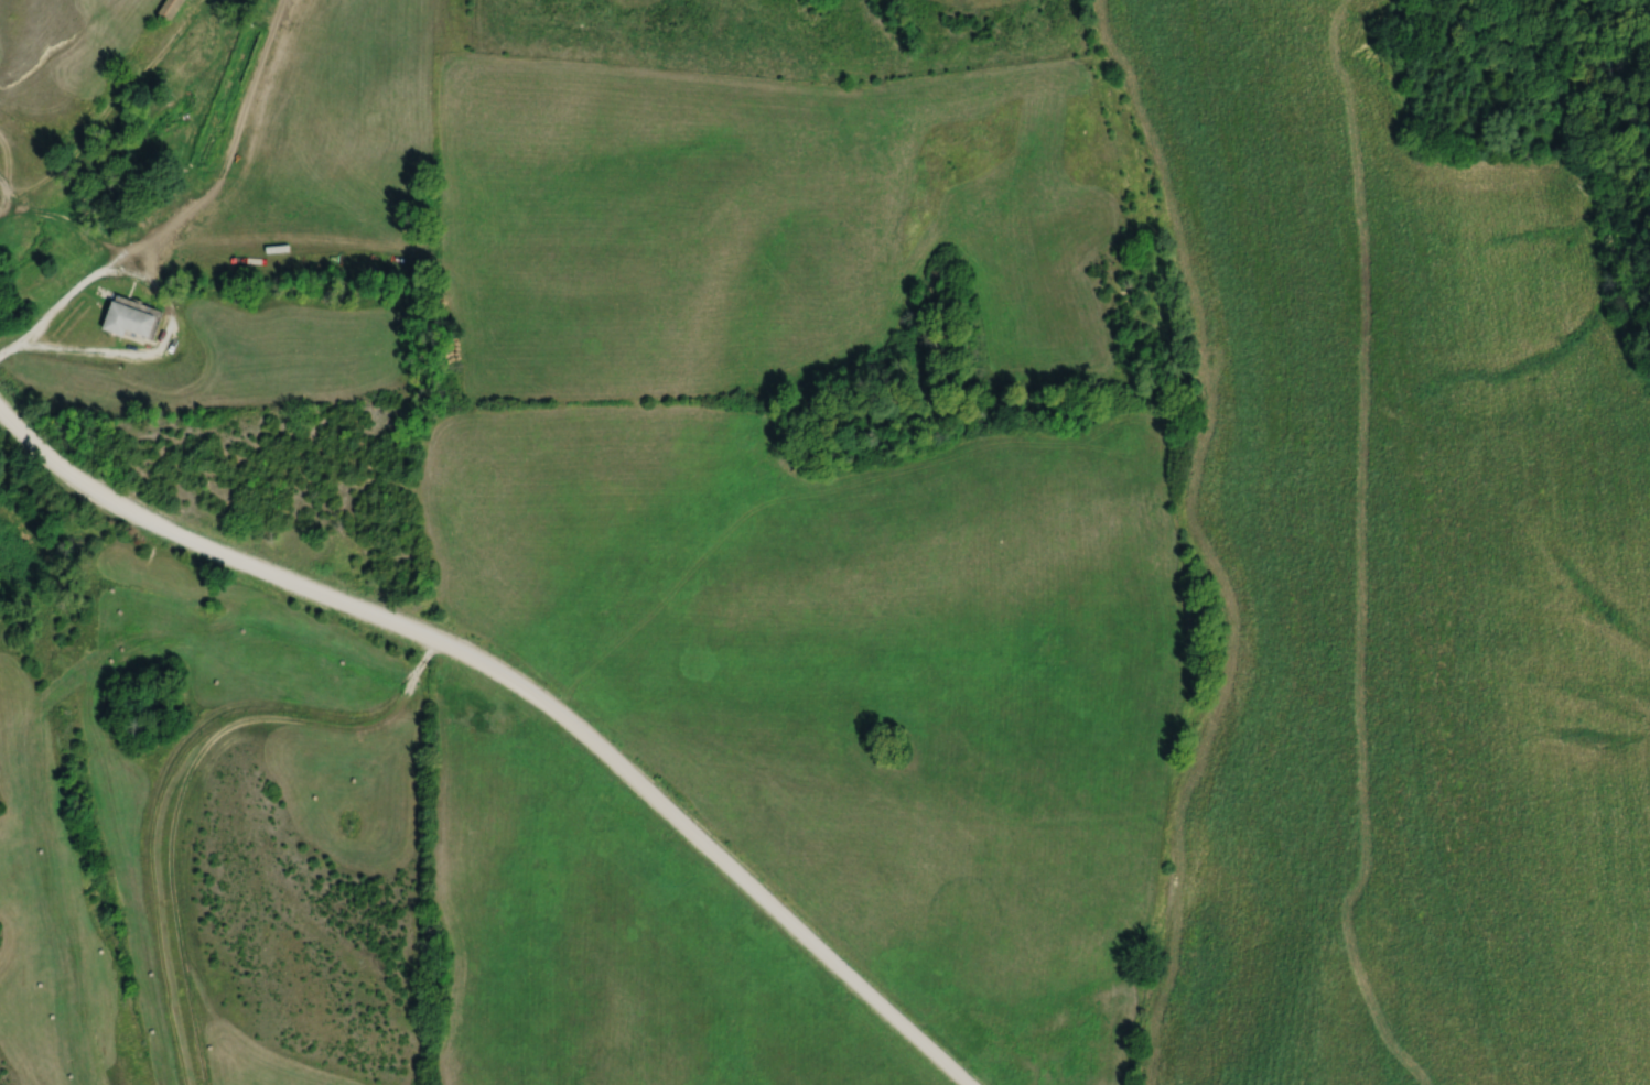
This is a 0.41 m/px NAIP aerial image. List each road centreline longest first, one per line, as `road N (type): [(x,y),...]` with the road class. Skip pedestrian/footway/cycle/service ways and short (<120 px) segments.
road 1 (residential): [(0,415),(89,496),(164,535),(435,644),(521,690),(966,1084)]

